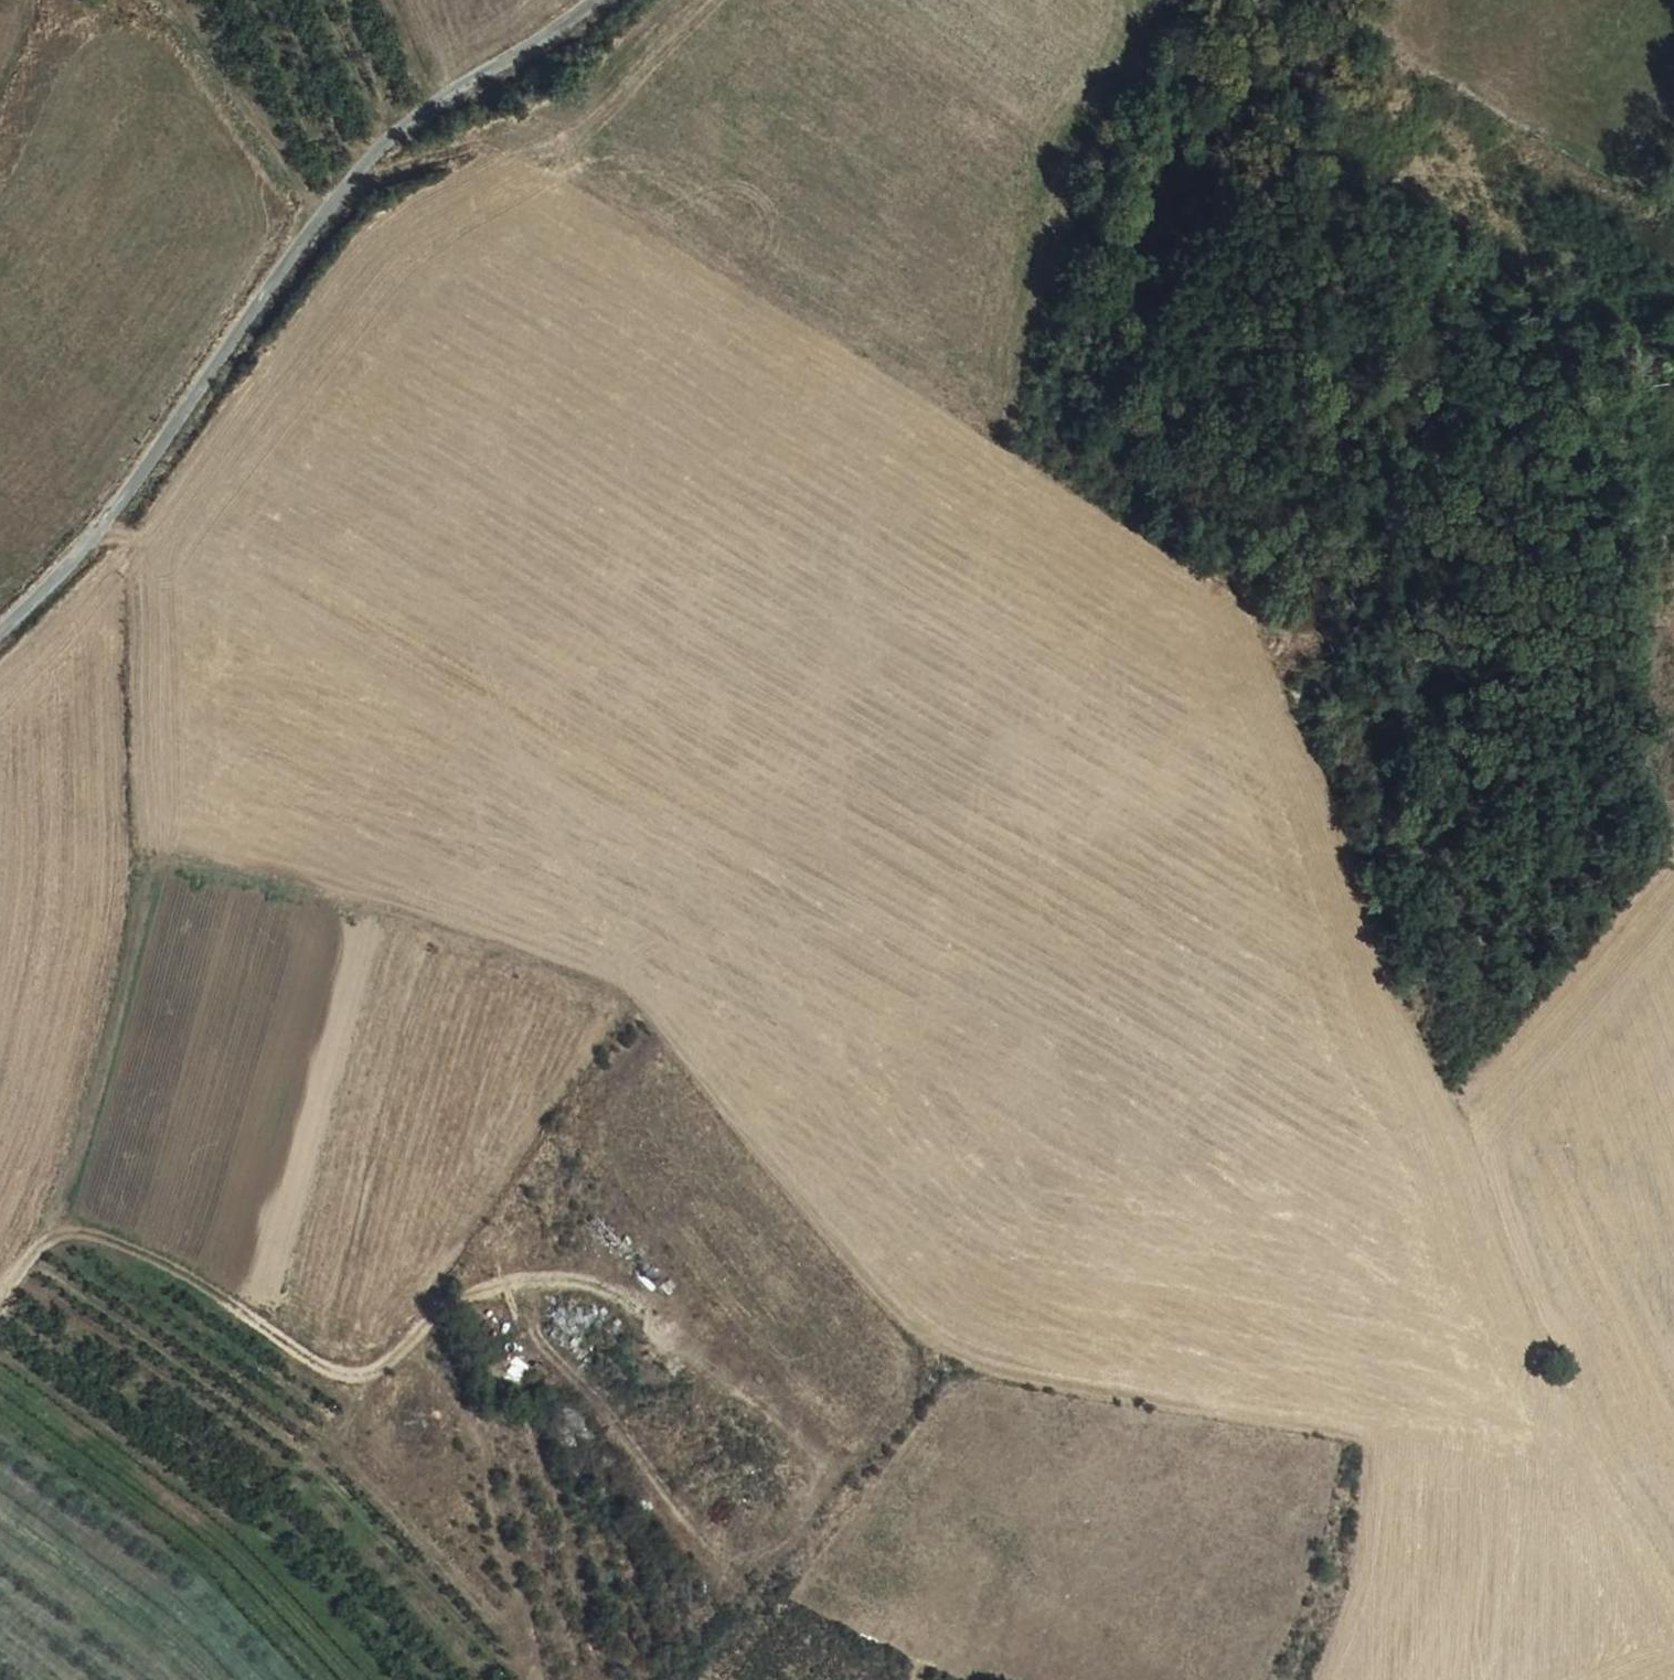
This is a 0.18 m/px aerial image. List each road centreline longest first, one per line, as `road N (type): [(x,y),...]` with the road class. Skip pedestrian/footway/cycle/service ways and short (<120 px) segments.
road 1 (track): [(0,630),(103,529),(341,186),(441,99),(597,0)]
road 2 (track): [(0,1308),(31,1254),(62,1234),(101,1238),(187,1273),(334,1371),(361,1373),(458,1301),(524,1282),(585,1284),(647,1316)]

